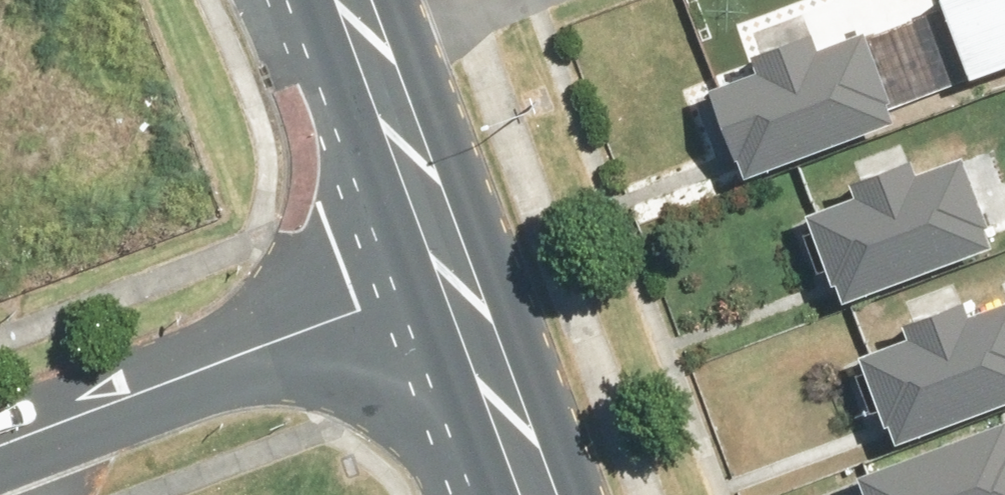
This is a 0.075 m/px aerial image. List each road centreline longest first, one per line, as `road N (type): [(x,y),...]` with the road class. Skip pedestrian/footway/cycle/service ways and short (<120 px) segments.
road 1 (residential): [(0,445),(446,275)]
road 2 (secondary): [(446,275),(344,0)]
road 3 (secondary): [(531,494),(446,275)]

